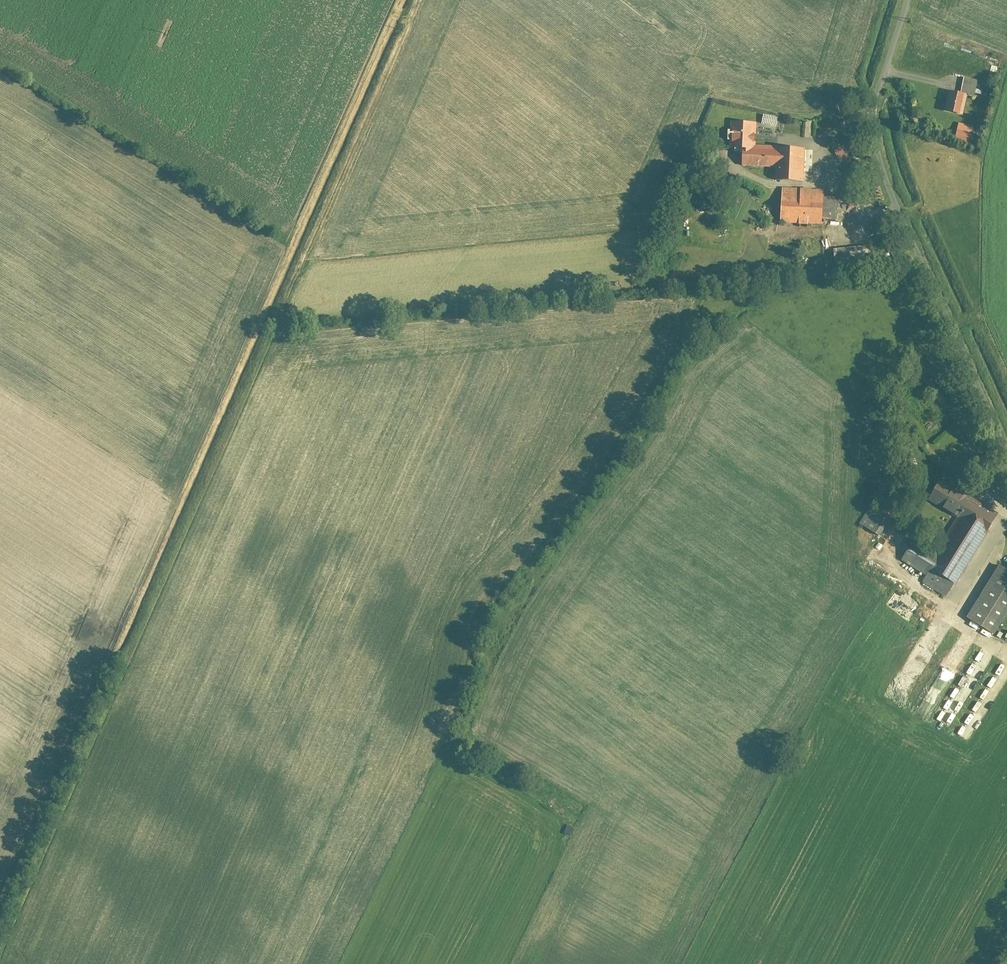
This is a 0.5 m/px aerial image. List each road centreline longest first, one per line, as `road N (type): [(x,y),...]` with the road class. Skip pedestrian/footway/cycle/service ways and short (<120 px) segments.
road 1 (unclassified): [(908,0),(871,128),(1006,483)]

